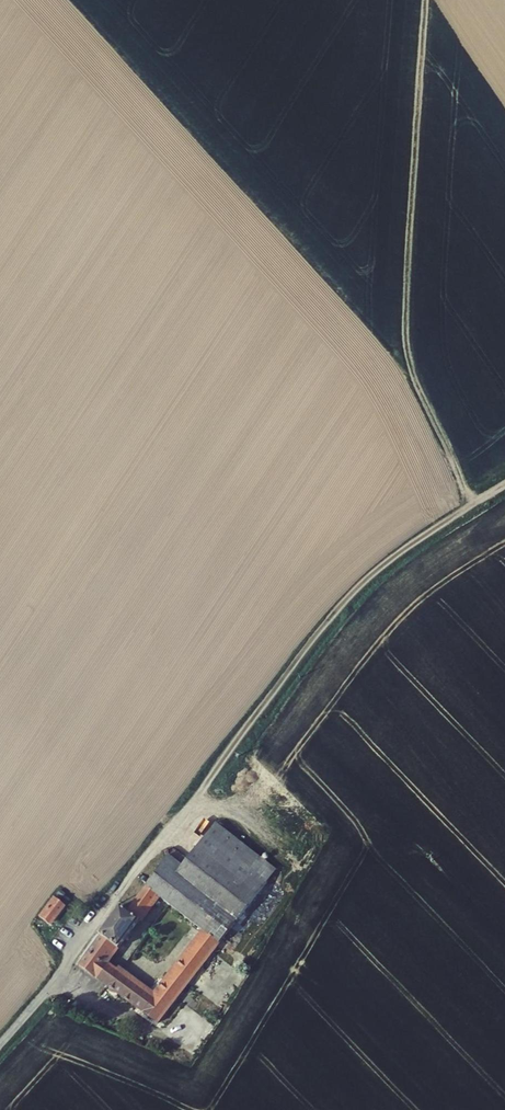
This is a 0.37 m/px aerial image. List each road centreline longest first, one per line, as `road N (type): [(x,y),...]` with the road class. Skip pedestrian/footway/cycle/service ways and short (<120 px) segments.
road 1 (unclassified): [(504,485),(396,556),(340,608),(0,1044)]
road 2 (track): [(415,0),(402,356),(475,502)]

